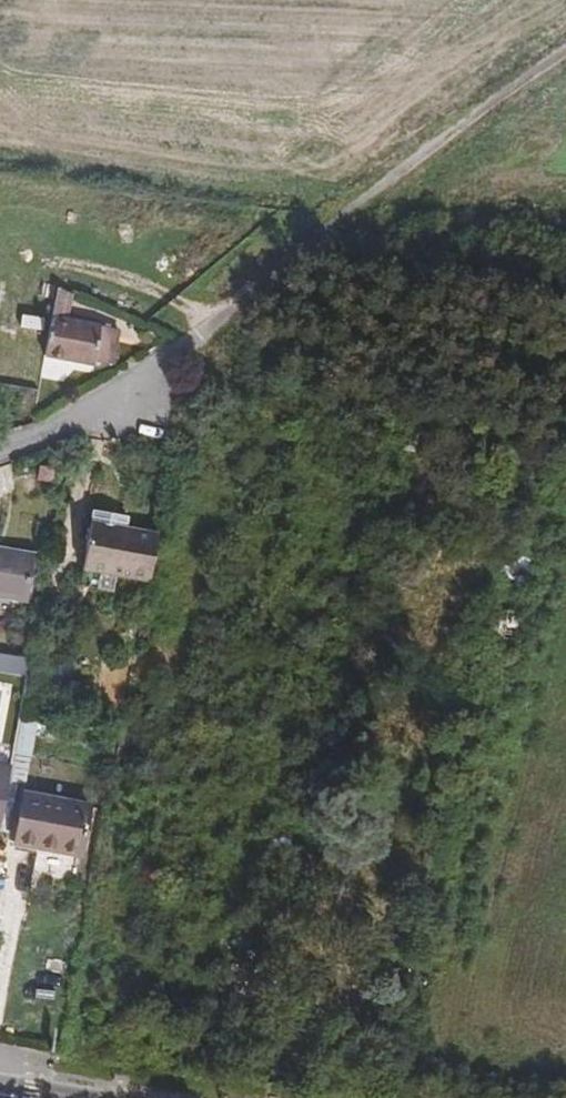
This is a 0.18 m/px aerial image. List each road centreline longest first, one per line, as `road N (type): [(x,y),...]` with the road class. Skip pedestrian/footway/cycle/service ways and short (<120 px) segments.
road 1 (track): [(226,314),(257,282),(565,54)]
road 2 (residential): [(0,448),(92,418),(226,314)]

